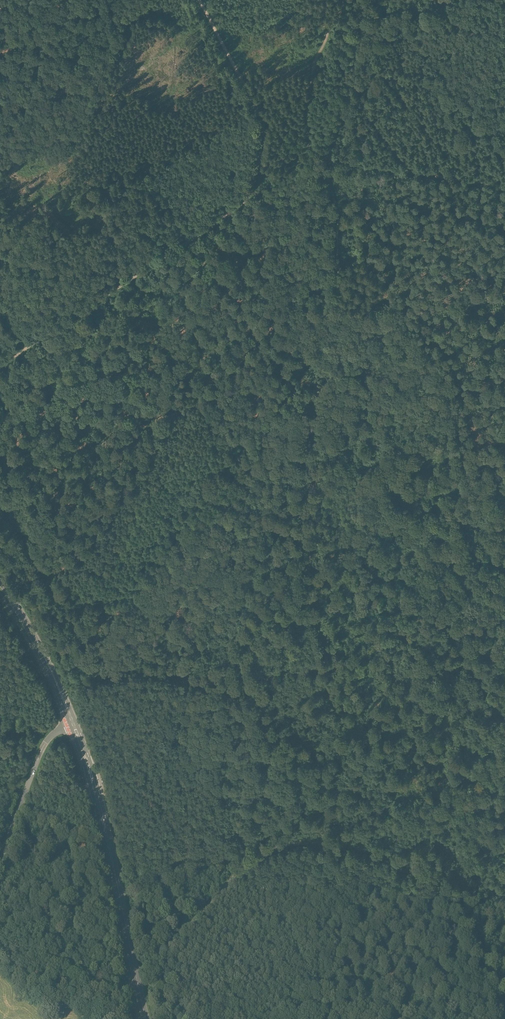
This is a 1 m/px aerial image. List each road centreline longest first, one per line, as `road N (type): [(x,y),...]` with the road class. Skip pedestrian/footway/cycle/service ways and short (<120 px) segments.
road 1 (track): [(503,1018),(479,943),(443,887),(352,845),(294,840),(256,856),(122,988),(76,977),(47,937),(0,930)]
road 2 (track): [(504,618),(436,611),(350,665),(300,669),(245,689),(132,669),(61,689)]
road 3 (track): [(322,156),(337,215),(341,310),(382,375),(459,421),(469,479),(504,536)]
road 4 (track): [(259,162),(240,206),(0,365)]
road 5 (primary): [(73,723),(147,1018)]
road 6 (track): [(504,184),(322,156)]
road 7 (track): [(259,162),(261,121),(200,0)]
road 8 (primary): [(0,578),(73,723)]
road 9 (unclassified): [(0,860),(41,750),(73,723)]
road 10 (track): [(344,0),(314,67),(304,148)]

